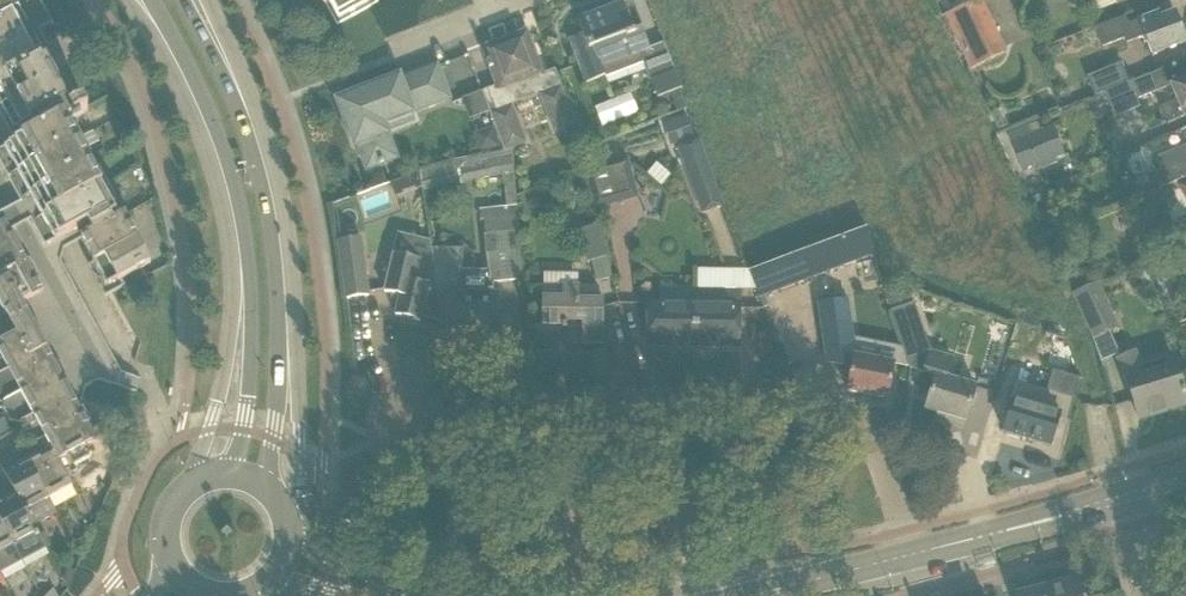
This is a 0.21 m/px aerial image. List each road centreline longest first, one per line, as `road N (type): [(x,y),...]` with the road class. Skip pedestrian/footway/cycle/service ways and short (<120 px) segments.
road 1 (residential): [(912,554),(873,447),(853,427),(820,416),(420,392),(390,435)]
road 2 (secondary): [(269,491),(284,348),(276,211),(251,123),(185,0)]
road 3 (secondary): [(146,0),(218,156),(238,241),(247,401),(226,475)]
road 4 (tertiary): [(912,554),(1118,499)]
road 5 (tertiary): [(746,595),(912,554)]
road 6 (residential): [(837,129),(778,0)]
road 7 (tertiary): [(403,595),(290,539)]
road 8 (residential): [(390,53),(491,14),(498,0)]
road 9 (secondary): [(226,475),(176,501),(165,529),(170,562)]

